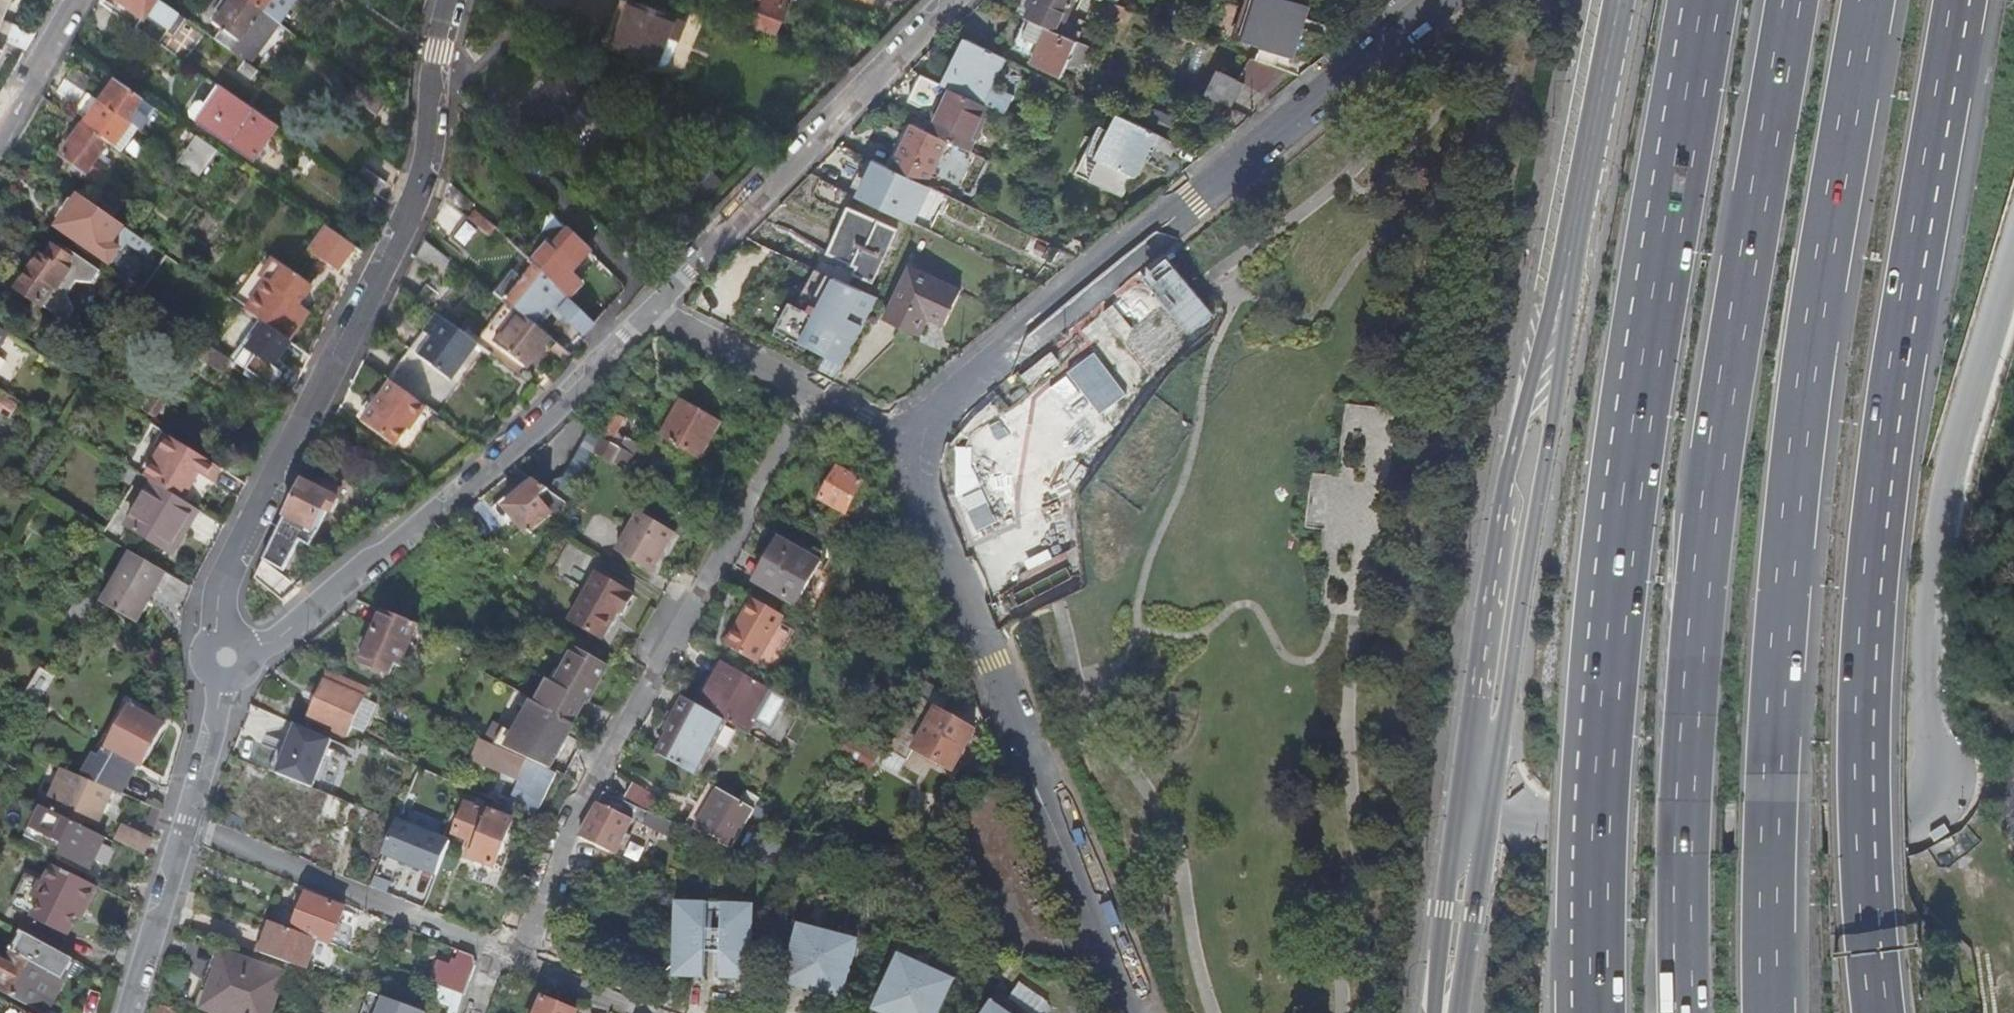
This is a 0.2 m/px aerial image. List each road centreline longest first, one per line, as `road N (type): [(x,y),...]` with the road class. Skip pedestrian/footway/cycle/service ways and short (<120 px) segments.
road 1 (motorway): [(1710,0),(1617,612),(1599,1012)]
road 2 (motorway): [(1791,0),(1697,609),(1684,1012)]
road 3 (motorway): [(1878,1012),(1865,824),(1872,579),(1897,368),(1959,0)]
road 4 (motorway): [(1770,1012),(1781,615),(1828,243),(1869,0)]
road 5 (residential): [(1488,818),(1540,824),(1919,816),(1942,791),(1942,753),(1922,670),(1926,597),(1949,478),(2013,257)]
road 6 (residential): [(227,658),(215,632),(220,588),(412,211),(449,0)]
road 7 (residential): [(1440,0),(932,402),(901,436)]
road 8 (residential): [(505,955),(526,933),(569,829),(815,395)]
road 9 (residential): [(1136,1012),(901,436)]
road 10 (secondary): [(1576,217),(1506,477),(1461,815)]
road 11 (secondary): [(1488,818),(1576,217)]
road 12 (residential): [(227,658),(279,636),(551,418),(650,311)]
road 13 (residential): [(650,311),(953,0)]
road 14 (residential): [(126,1012),(227,658)]
road 15 (residential): [(505,955),(195,829)]
road 16 (secondary): [(1576,217),(1621,0)]
road 17 (secondary): [(1461,815),(1435,1012)]
road 18 (secondary): [(1457,1012),(1488,818)]
road 19 (residential): [(815,395),(650,311)]
road 20 (residential): [(650,1012),(505,955)]
road 21 (residential): [(0,136),(75,0)]

